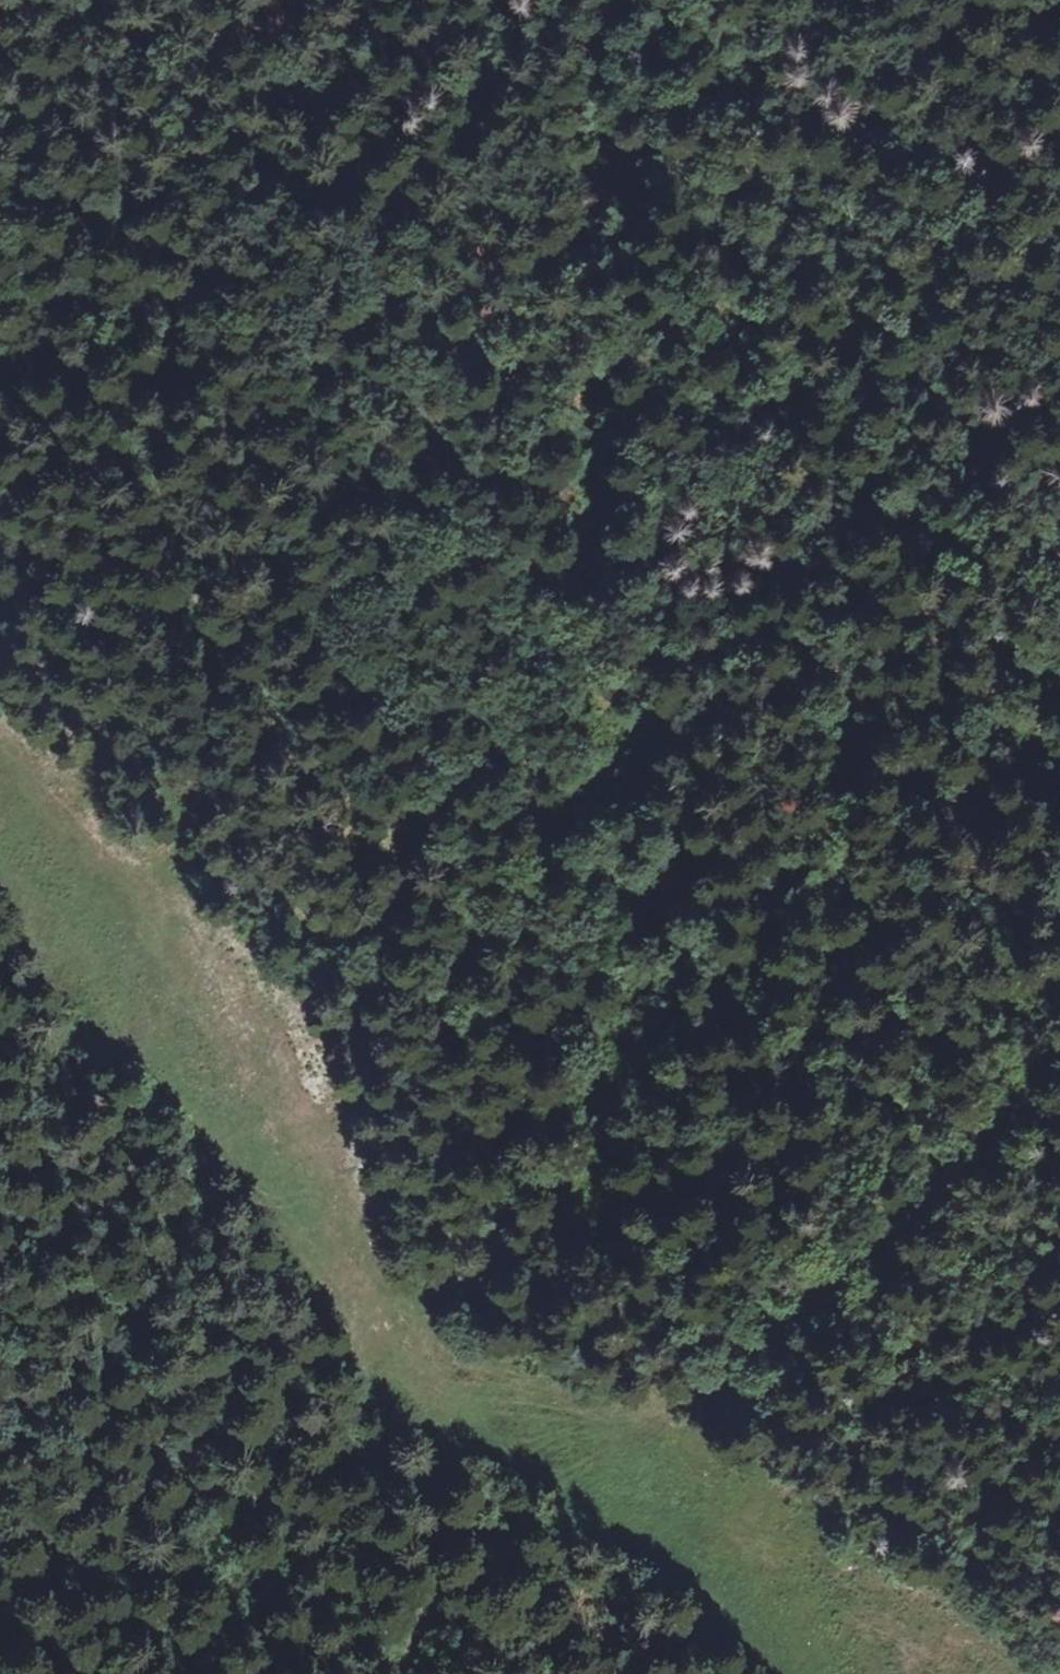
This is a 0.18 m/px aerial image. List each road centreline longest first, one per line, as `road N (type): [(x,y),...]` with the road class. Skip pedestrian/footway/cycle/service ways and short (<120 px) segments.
road 1 (track): [(422,1673),(433,1442),(405,1364),(354,1290),(265,1199),(93,1065),(0,1032)]
road 2 (track): [(1059,1063),(821,1304),(694,1411),(577,1455)]

